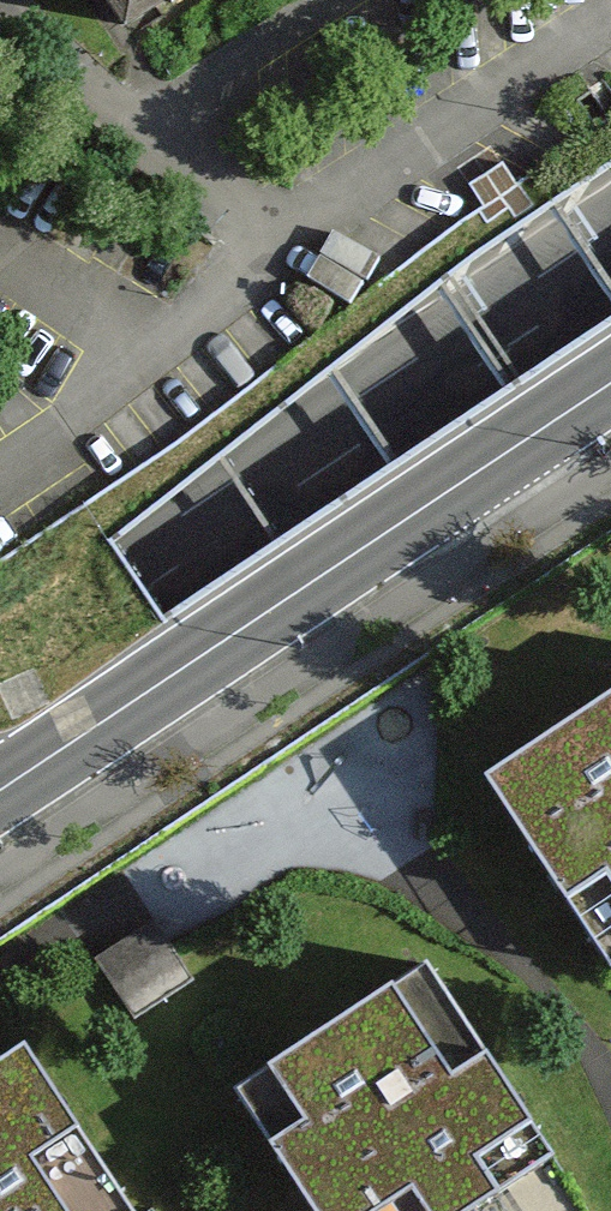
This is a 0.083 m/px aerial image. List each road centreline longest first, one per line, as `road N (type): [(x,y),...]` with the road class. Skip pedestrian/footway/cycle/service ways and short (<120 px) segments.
road 1 (motorway): [(610,270),(0,682)]
road 2 (motorway): [(0,830),(610,423)]
road 3 (primary): [(0,789),(610,383)]

